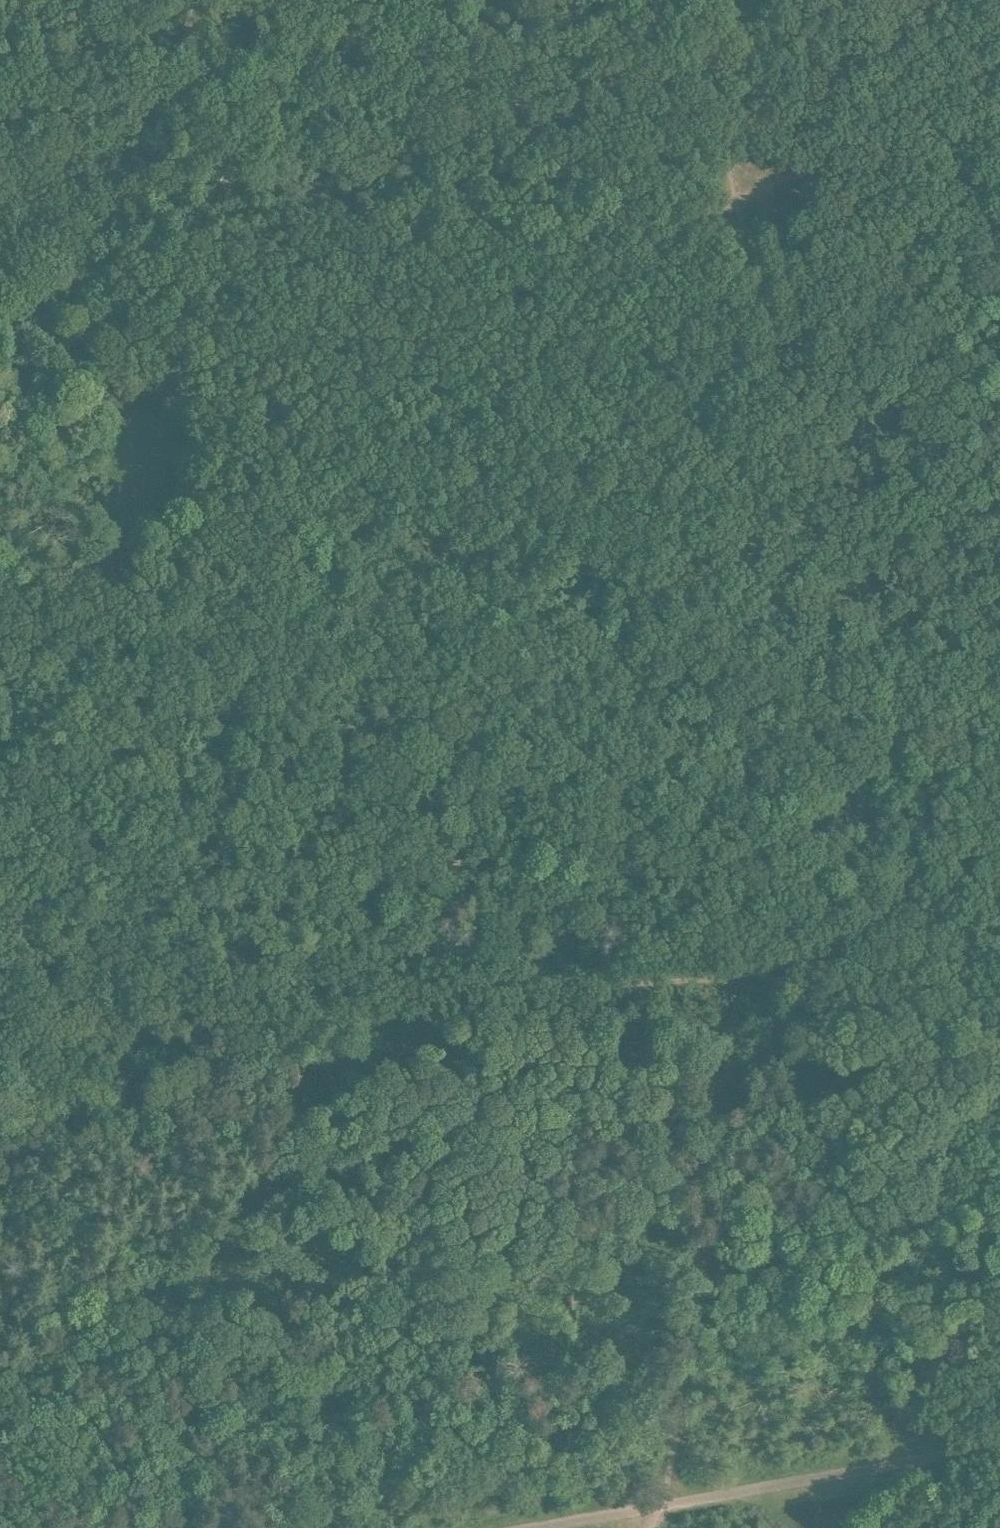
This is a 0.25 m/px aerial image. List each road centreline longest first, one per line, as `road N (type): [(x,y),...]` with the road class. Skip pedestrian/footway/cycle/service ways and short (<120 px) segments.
road 1 (track): [(652,1527),(712,1143),(751,1054),(826,947)]
road 2 (unclassified): [(621,1527),(999,1461)]

